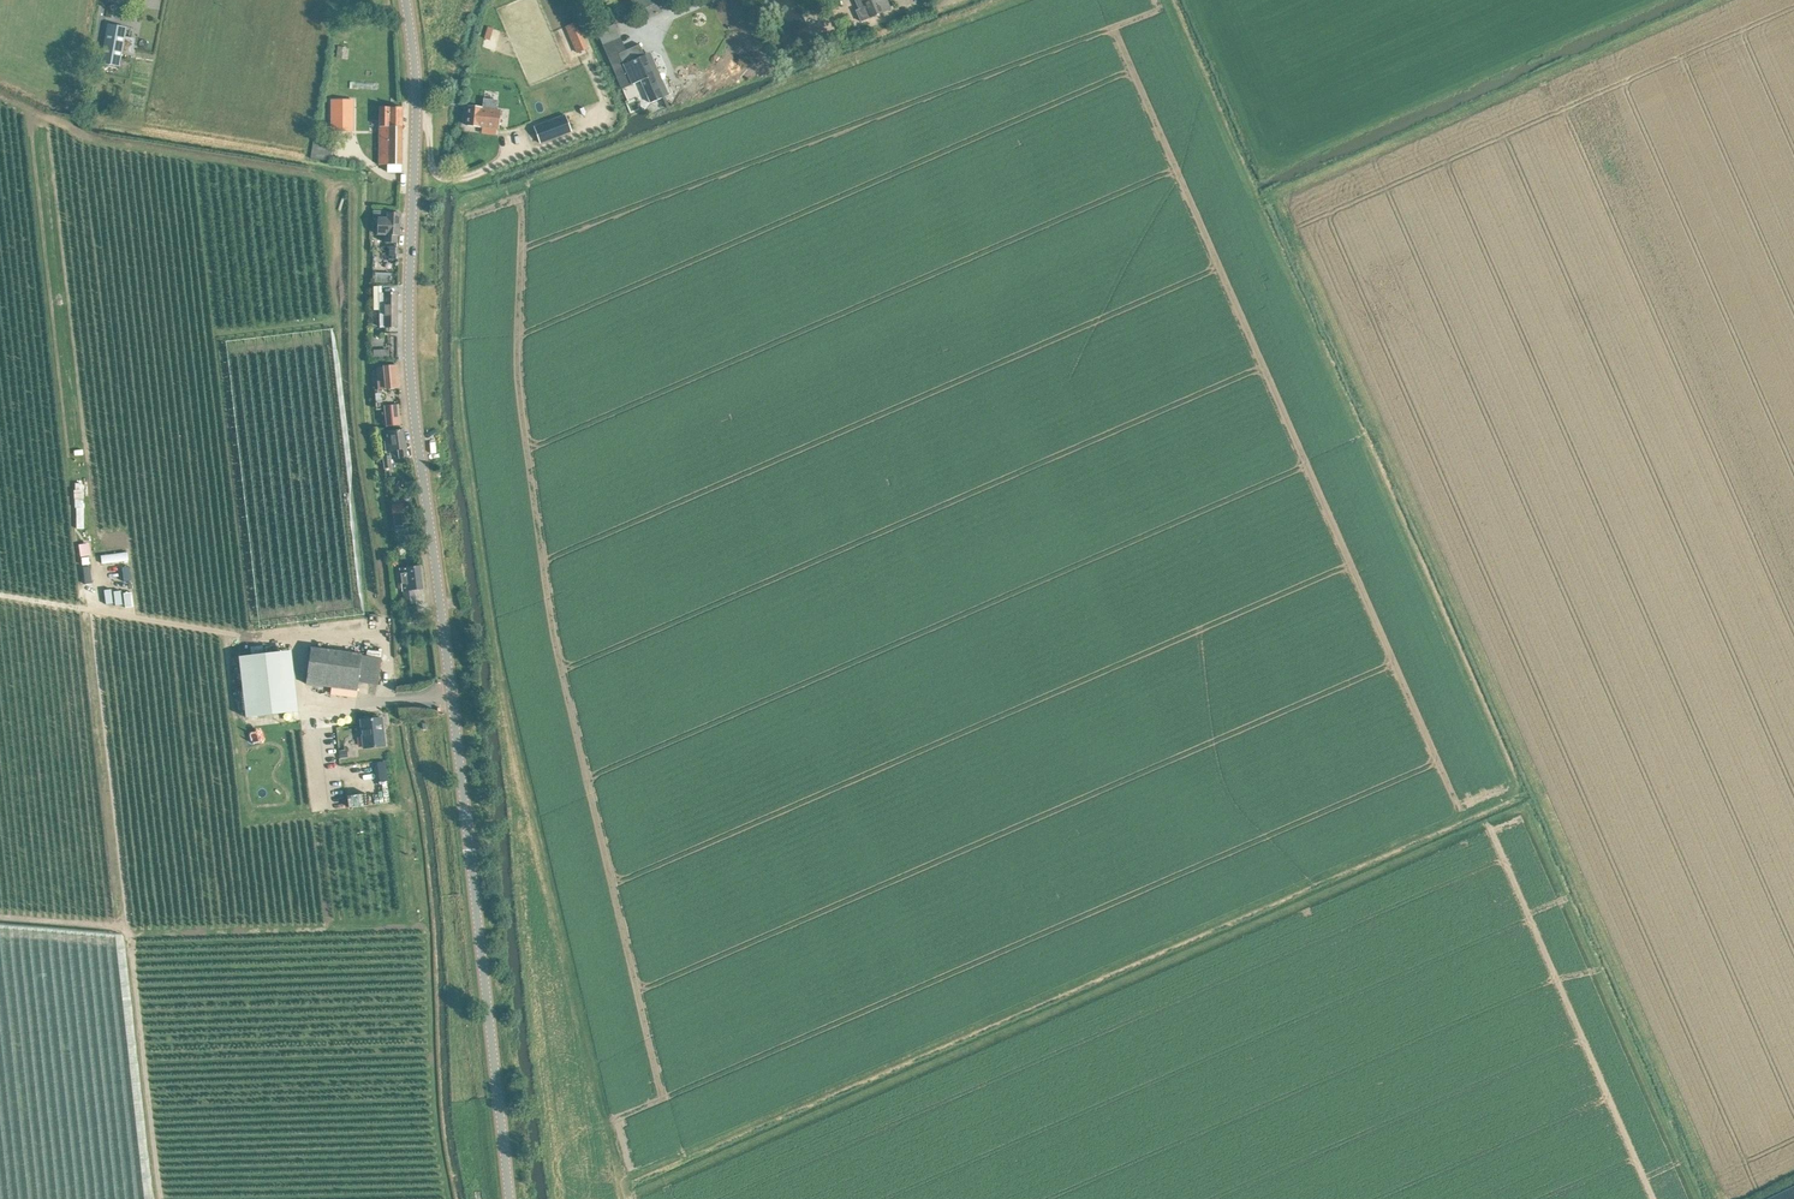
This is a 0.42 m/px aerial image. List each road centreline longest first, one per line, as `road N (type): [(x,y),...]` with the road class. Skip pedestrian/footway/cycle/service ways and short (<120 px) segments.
road 1 (tertiary): [(507,1198),(414,402),(414,76),(406,0)]
road 2 (track): [(628,1198),(516,768),(477,517)]

